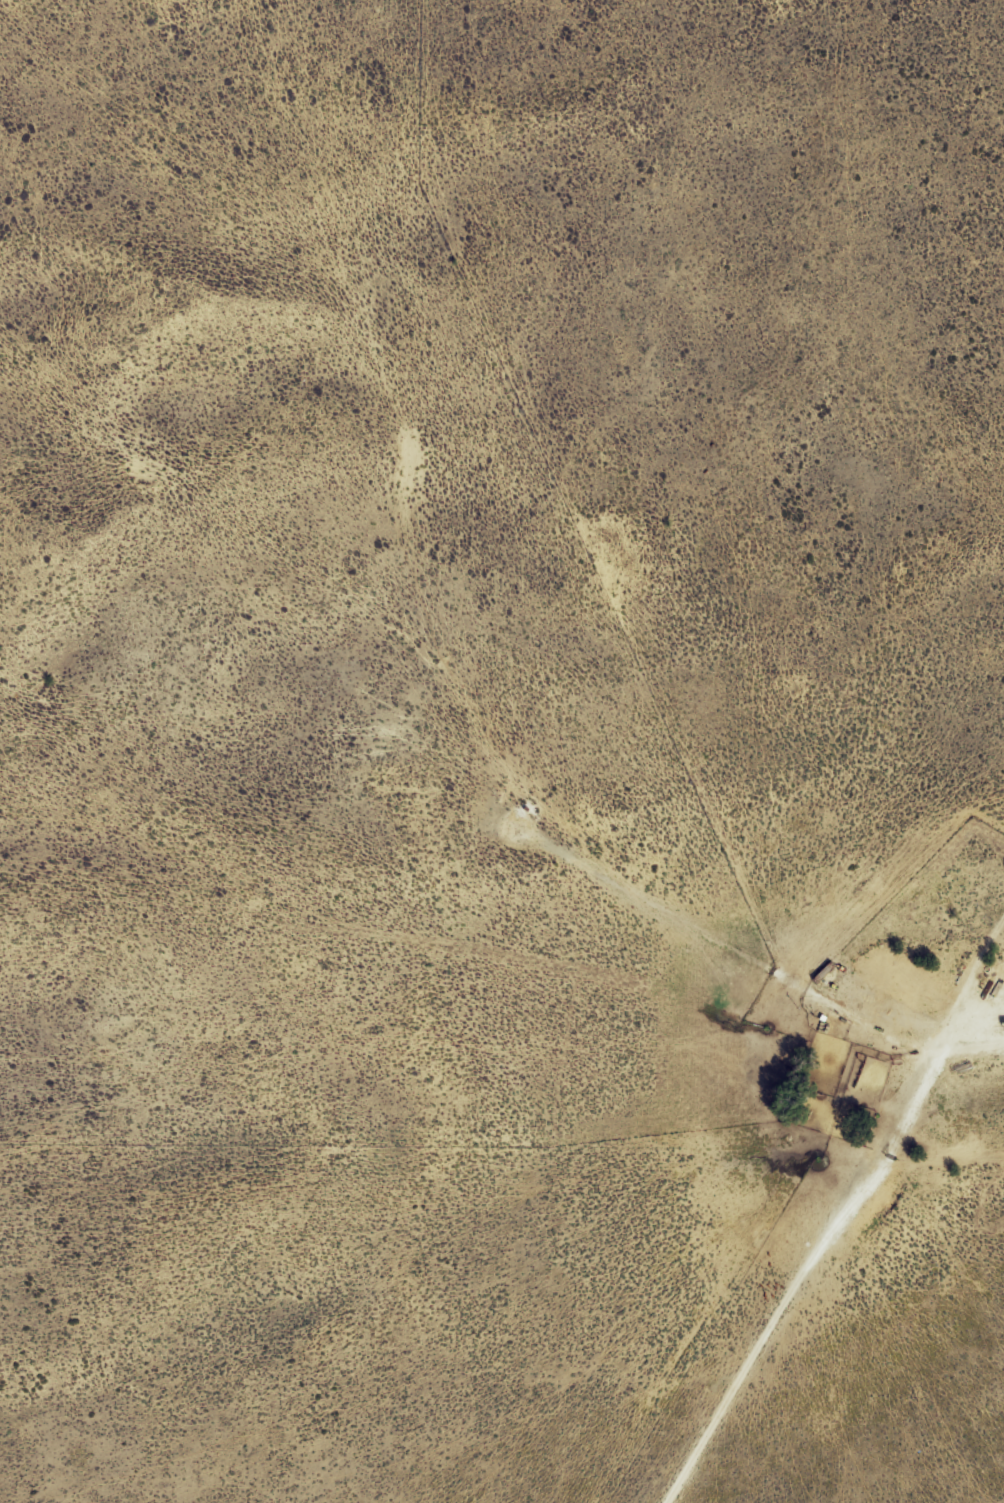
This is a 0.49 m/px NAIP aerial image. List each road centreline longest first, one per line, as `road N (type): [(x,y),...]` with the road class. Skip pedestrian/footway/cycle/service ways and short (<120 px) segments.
road 1 (residential): [(678,1502),(935,1089),(997,1043),(1003,1012)]

